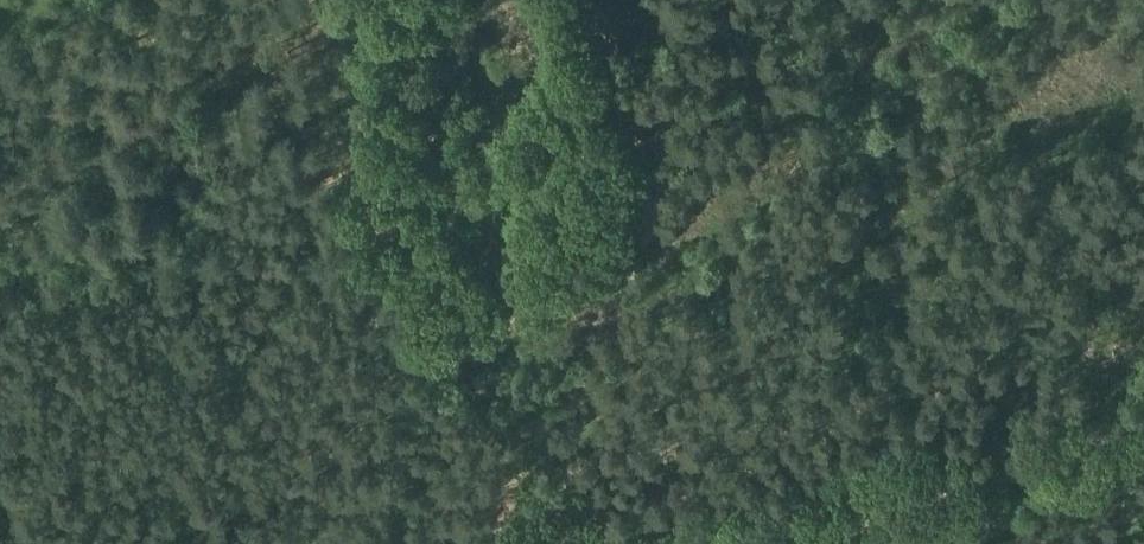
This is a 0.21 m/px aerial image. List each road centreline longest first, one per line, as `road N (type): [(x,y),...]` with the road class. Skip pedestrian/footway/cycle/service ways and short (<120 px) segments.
road 1 (track): [(539,543),(592,386),(638,142),(588,0)]
road 2 (track): [(686,543),(924,502),(1143,422)]

